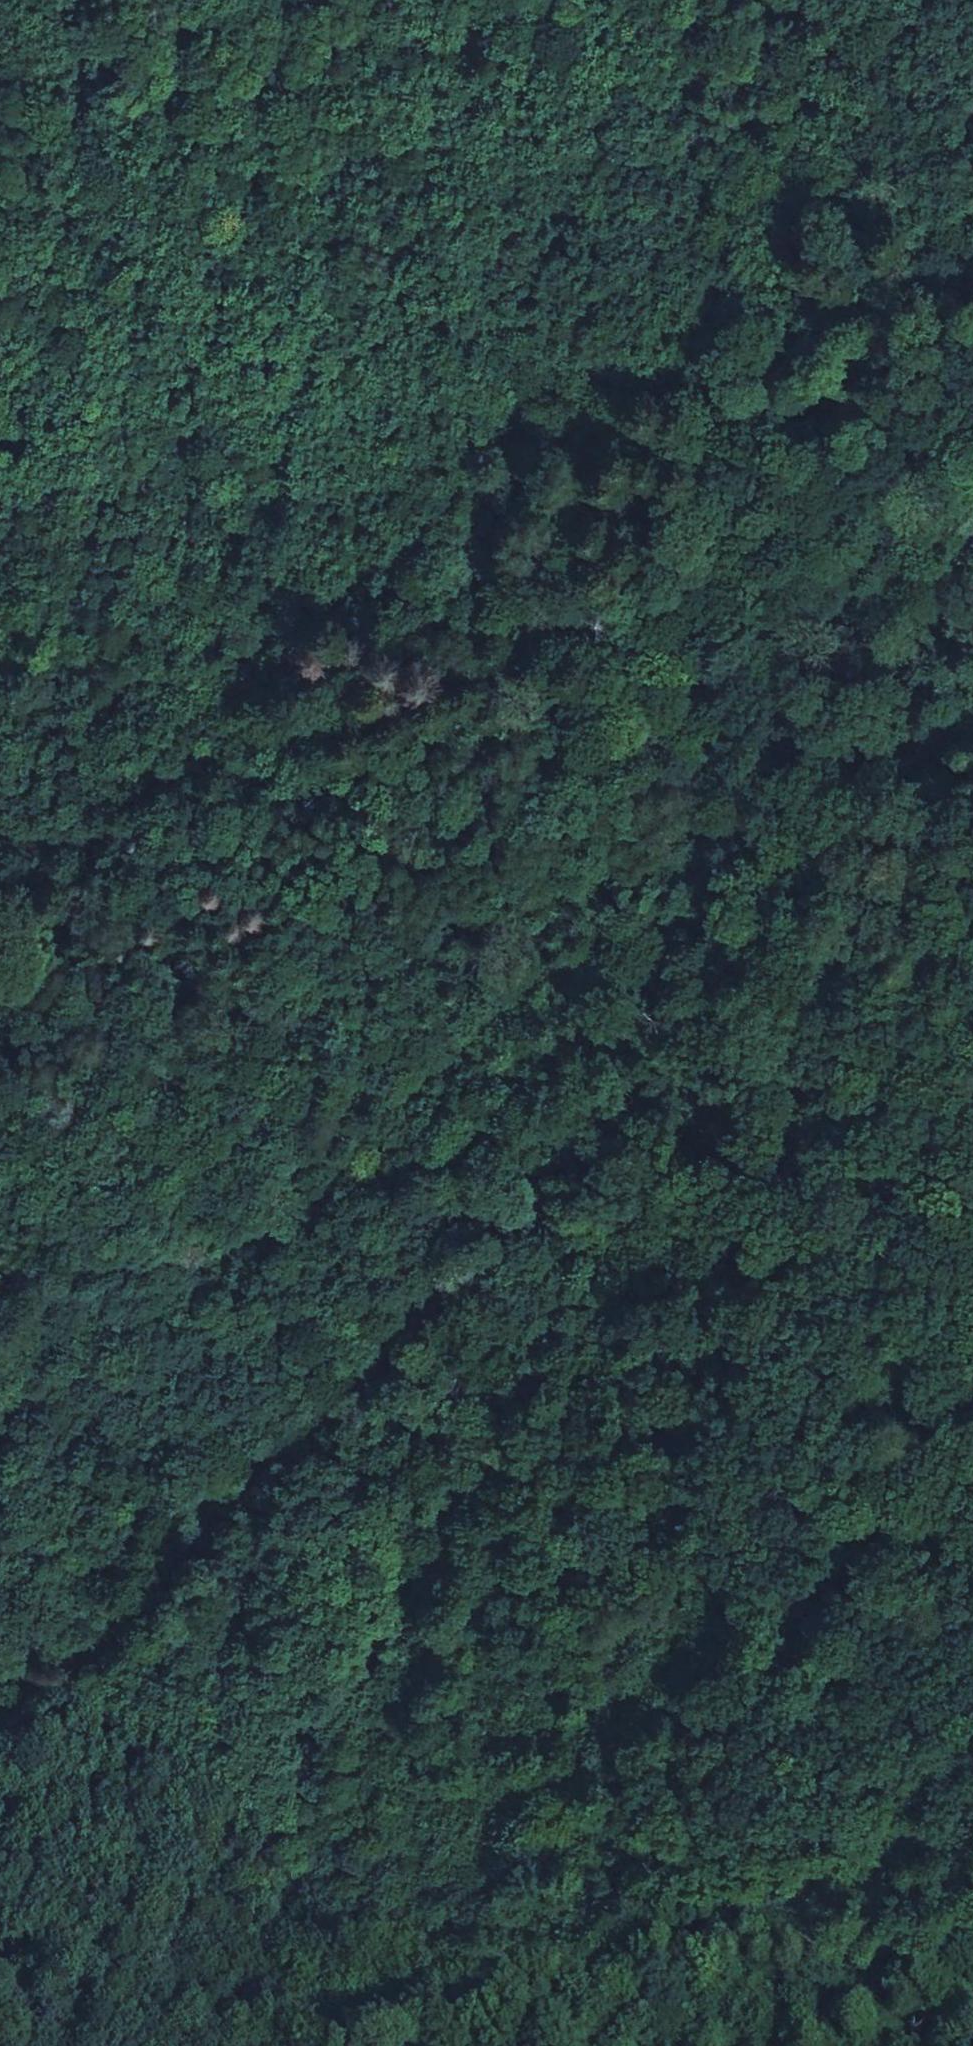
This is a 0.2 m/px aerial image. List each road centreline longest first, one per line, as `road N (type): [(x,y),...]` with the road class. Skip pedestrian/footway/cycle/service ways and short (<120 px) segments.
road 1 (track): [(0,1764),(199,1498),(365,1385),(628,1160),(874,751),(972,555)]

